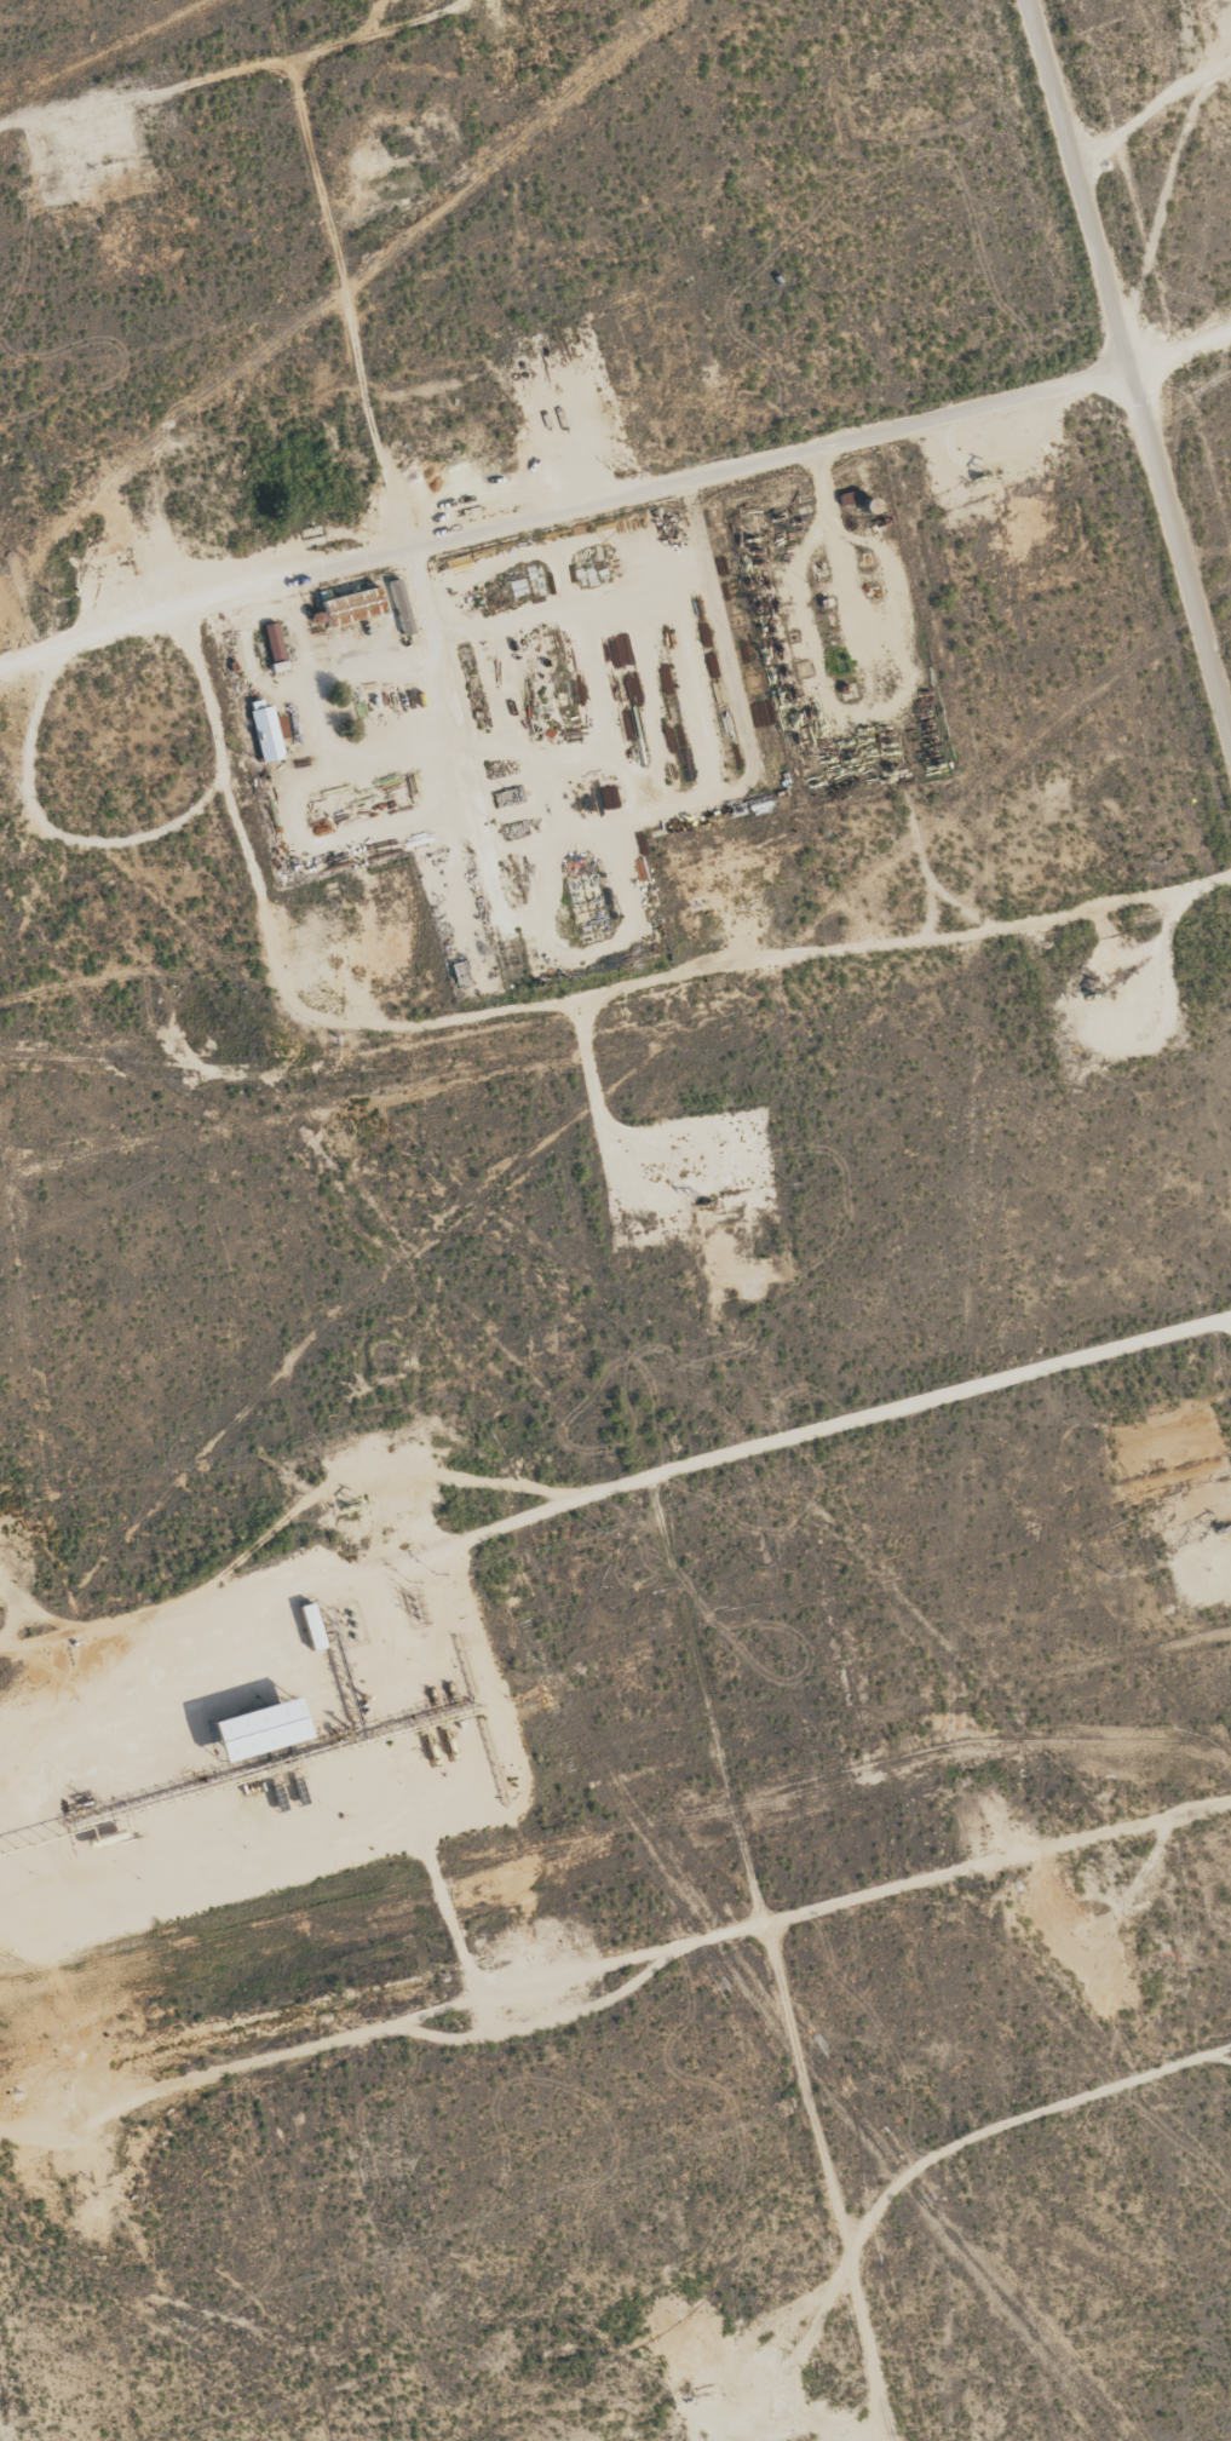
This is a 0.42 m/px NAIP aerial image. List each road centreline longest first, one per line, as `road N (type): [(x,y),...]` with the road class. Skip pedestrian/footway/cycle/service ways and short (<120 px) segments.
road 1 (track): [(421,559),(897,2440)]
road 2 (residential): [(0,678),(1129,371)]
road 3 (residential): [(1230,742),(1028,0)]

